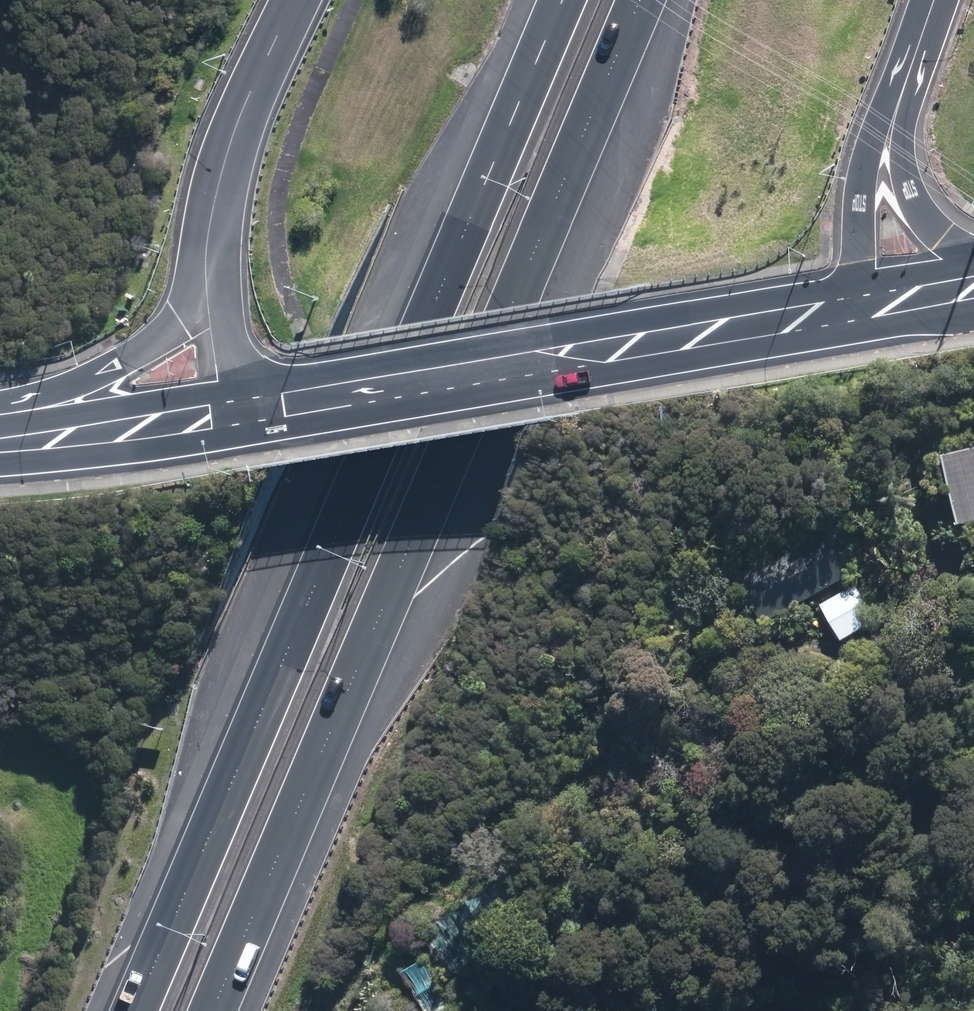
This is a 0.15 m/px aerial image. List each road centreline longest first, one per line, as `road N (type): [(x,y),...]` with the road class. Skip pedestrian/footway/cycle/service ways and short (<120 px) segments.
road 1 (motorway): [(135,1010),(564,0)]
road 2 (motorway): [(642,0),(213,1010)]
road 3 (tertiary): [(234,414),(588,355)]
road 4 (motorway): [(0,427),(146,357),(183,321),(220,230)]
road 5 (tertiary): [(867,309),(588,355)]
road 6 (motorway): [(220,230),(241,111),(294,0)]
road 7 (tertiary): [(0,445),(234,414)]
road 8 (motorway): [(901,90),(860,217),(867,309)]
road 9 (motorway): [(901,90),(905,190),(930,224),(973,247)]
road 10 (motorway): [(234,414),(220,230)]

